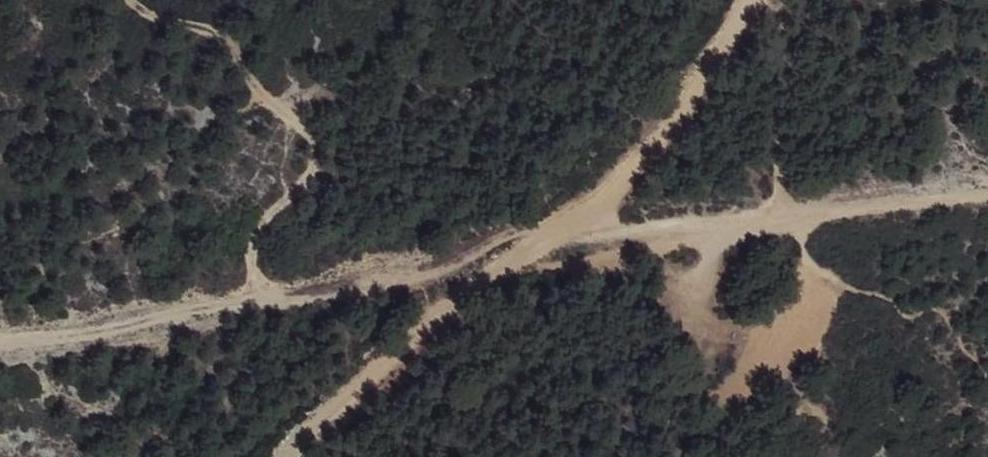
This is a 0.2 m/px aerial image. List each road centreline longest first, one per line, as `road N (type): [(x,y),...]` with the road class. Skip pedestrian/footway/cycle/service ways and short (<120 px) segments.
road 1 (track): [(0,339),(87,335),(535,245),(782,227),(987,200)]
road 2 (track): [(289,456),(440,322),(607,198),(715,62),(746,0)]
road 3 (track): [(264,302),(255,237),(305,187),(321,143),(261,101),(232,40),(171,22),(134,0)]

